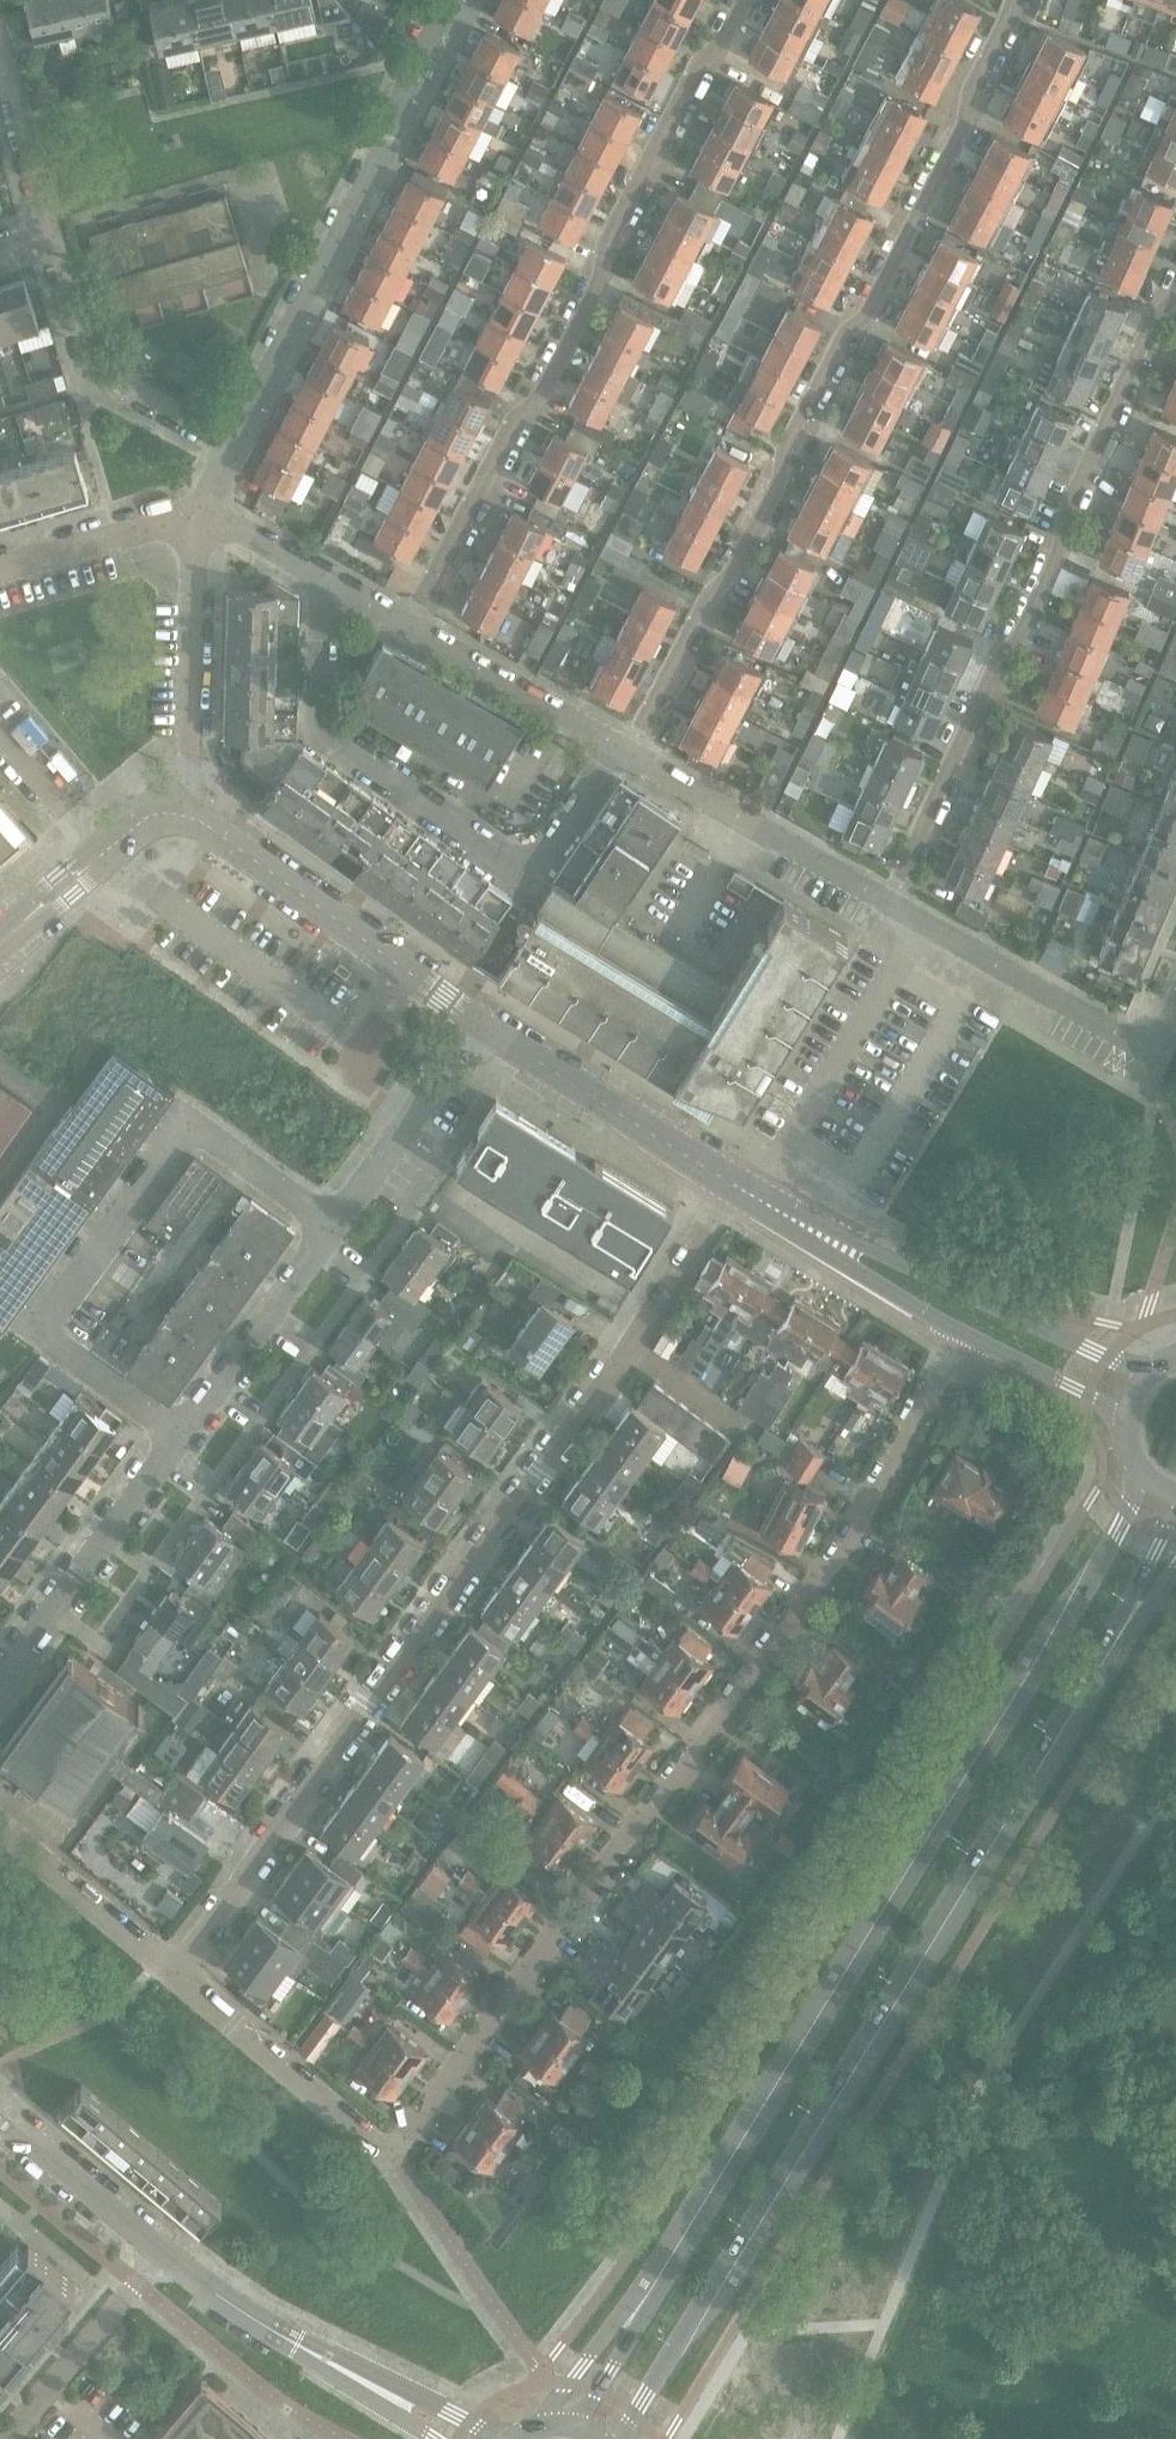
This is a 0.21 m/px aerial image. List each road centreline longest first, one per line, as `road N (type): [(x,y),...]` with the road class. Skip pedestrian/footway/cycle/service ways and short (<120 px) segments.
road 1 (secondary): [(1145,1477),(1026,1696),(576,2427)]
road 2 (secondary): [(623,2438),(1134,1614),(1175,1518)]
road 3 (residential): [(390,2151),(861,1518),(957,1332)]
road 4 (residential): [(174,1975),(629,1347),(734,1188)]
road 5 (residential): [(1015,0),(973,85),(964,126),(875,306),(844,337),(786,447),(779,483),(737,565),(706,597),(627,751)]
road 6 (residential): [(408,625),(511,424),(544,390),(602,274),(609,237),(698,63),(745,0)]
road 7 (residential): [(888,901),(997,664),(1023,633),(1059,551),(1067,508),(1149,328),(1175,295)]
road 8 (residential): [(330,1226),(186,1125),(41,1329),(181,1437)]
road 9 (residential): [(617,745),(531,877),(319,731),(319,574)]
road 10 (residential): [(232,441),(388,141),(450,0)]
road 11 (unclassified): [(1148,1376),(759,1201)]
road 12 (residential): [(474,1022),(195,820),(172,811)]
road 13 (residential): [(928,923),(759,1201)]
road 14 (unclassified): [(734,1188),(474,1022)]
road 15 (residential): [(0,1682),(181,1437)]
road 16 (residential): [(627,751),(888,901)]
road 17 (residential): [(172,811),(187,756),(195,513)]
road 18 (residential): [(232,441),(98,366),(55,231)]
road 19 (residential): [(928,923),(1137,1043),(1161,1039),(1175,1013)]
road 20 (residential): [(390,2151),(373,2147),(174,1975)]
road 21 (residential): [(181,1437),(330,1226)]
road 22 (residential): [(330,1226),(474,1022)]
road 23 (residential): [(408,625),(617,745)]
road 24 (residential): [(9,2438),(163,2254)]
road 25 (unclassified): [(759,1201),(853,1272),(957,1332)]
road 26 (residential): [(174,1975),(0,1830)]
road 27 (unclassified): [(461,2438),(276,2334)]
road 28 (residential): [(163,2254),(0,2123)]
road 29 (residential): [(0,570),(195,513)]
road 30 (unclassified): [(957,1332),(1126,1415)]
road 31 (residential): [(55,231),(0,51)]
road 32 (residential): [(0,737),(102,859)]
road 33 (residential): [(195,513),(220,518),(319,574)]
road 34 (residential): [(276,2334),(163,2254)]
road 35 (residential): [(0,945),(102,859)]

